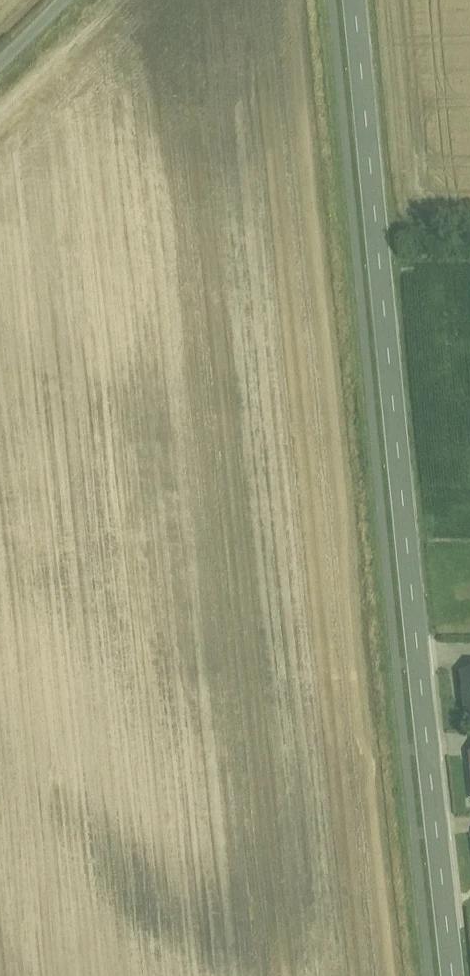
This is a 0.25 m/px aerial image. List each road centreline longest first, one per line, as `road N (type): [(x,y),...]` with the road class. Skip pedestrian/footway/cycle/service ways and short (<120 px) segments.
road 1 (tertiary): [(352,0),(452,975)]

